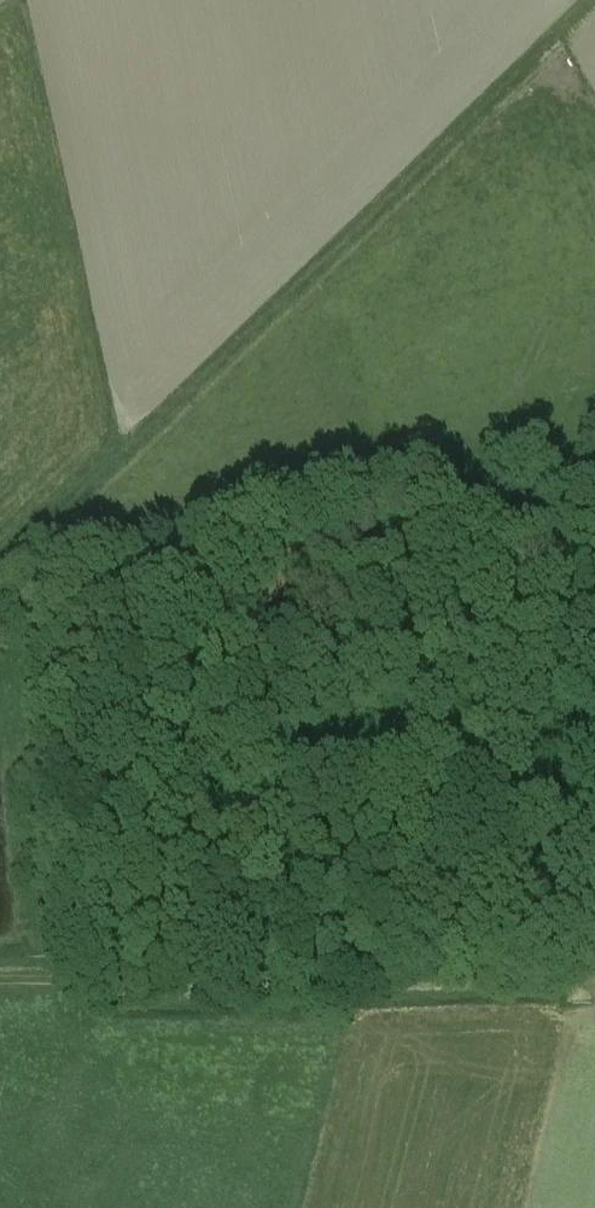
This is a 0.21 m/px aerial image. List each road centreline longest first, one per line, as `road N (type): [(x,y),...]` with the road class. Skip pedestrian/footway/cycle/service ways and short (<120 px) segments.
road 1 (track): [(0,574),(594,4)]
road 2 (track): [(594,967),(146,985),(0,982)]

